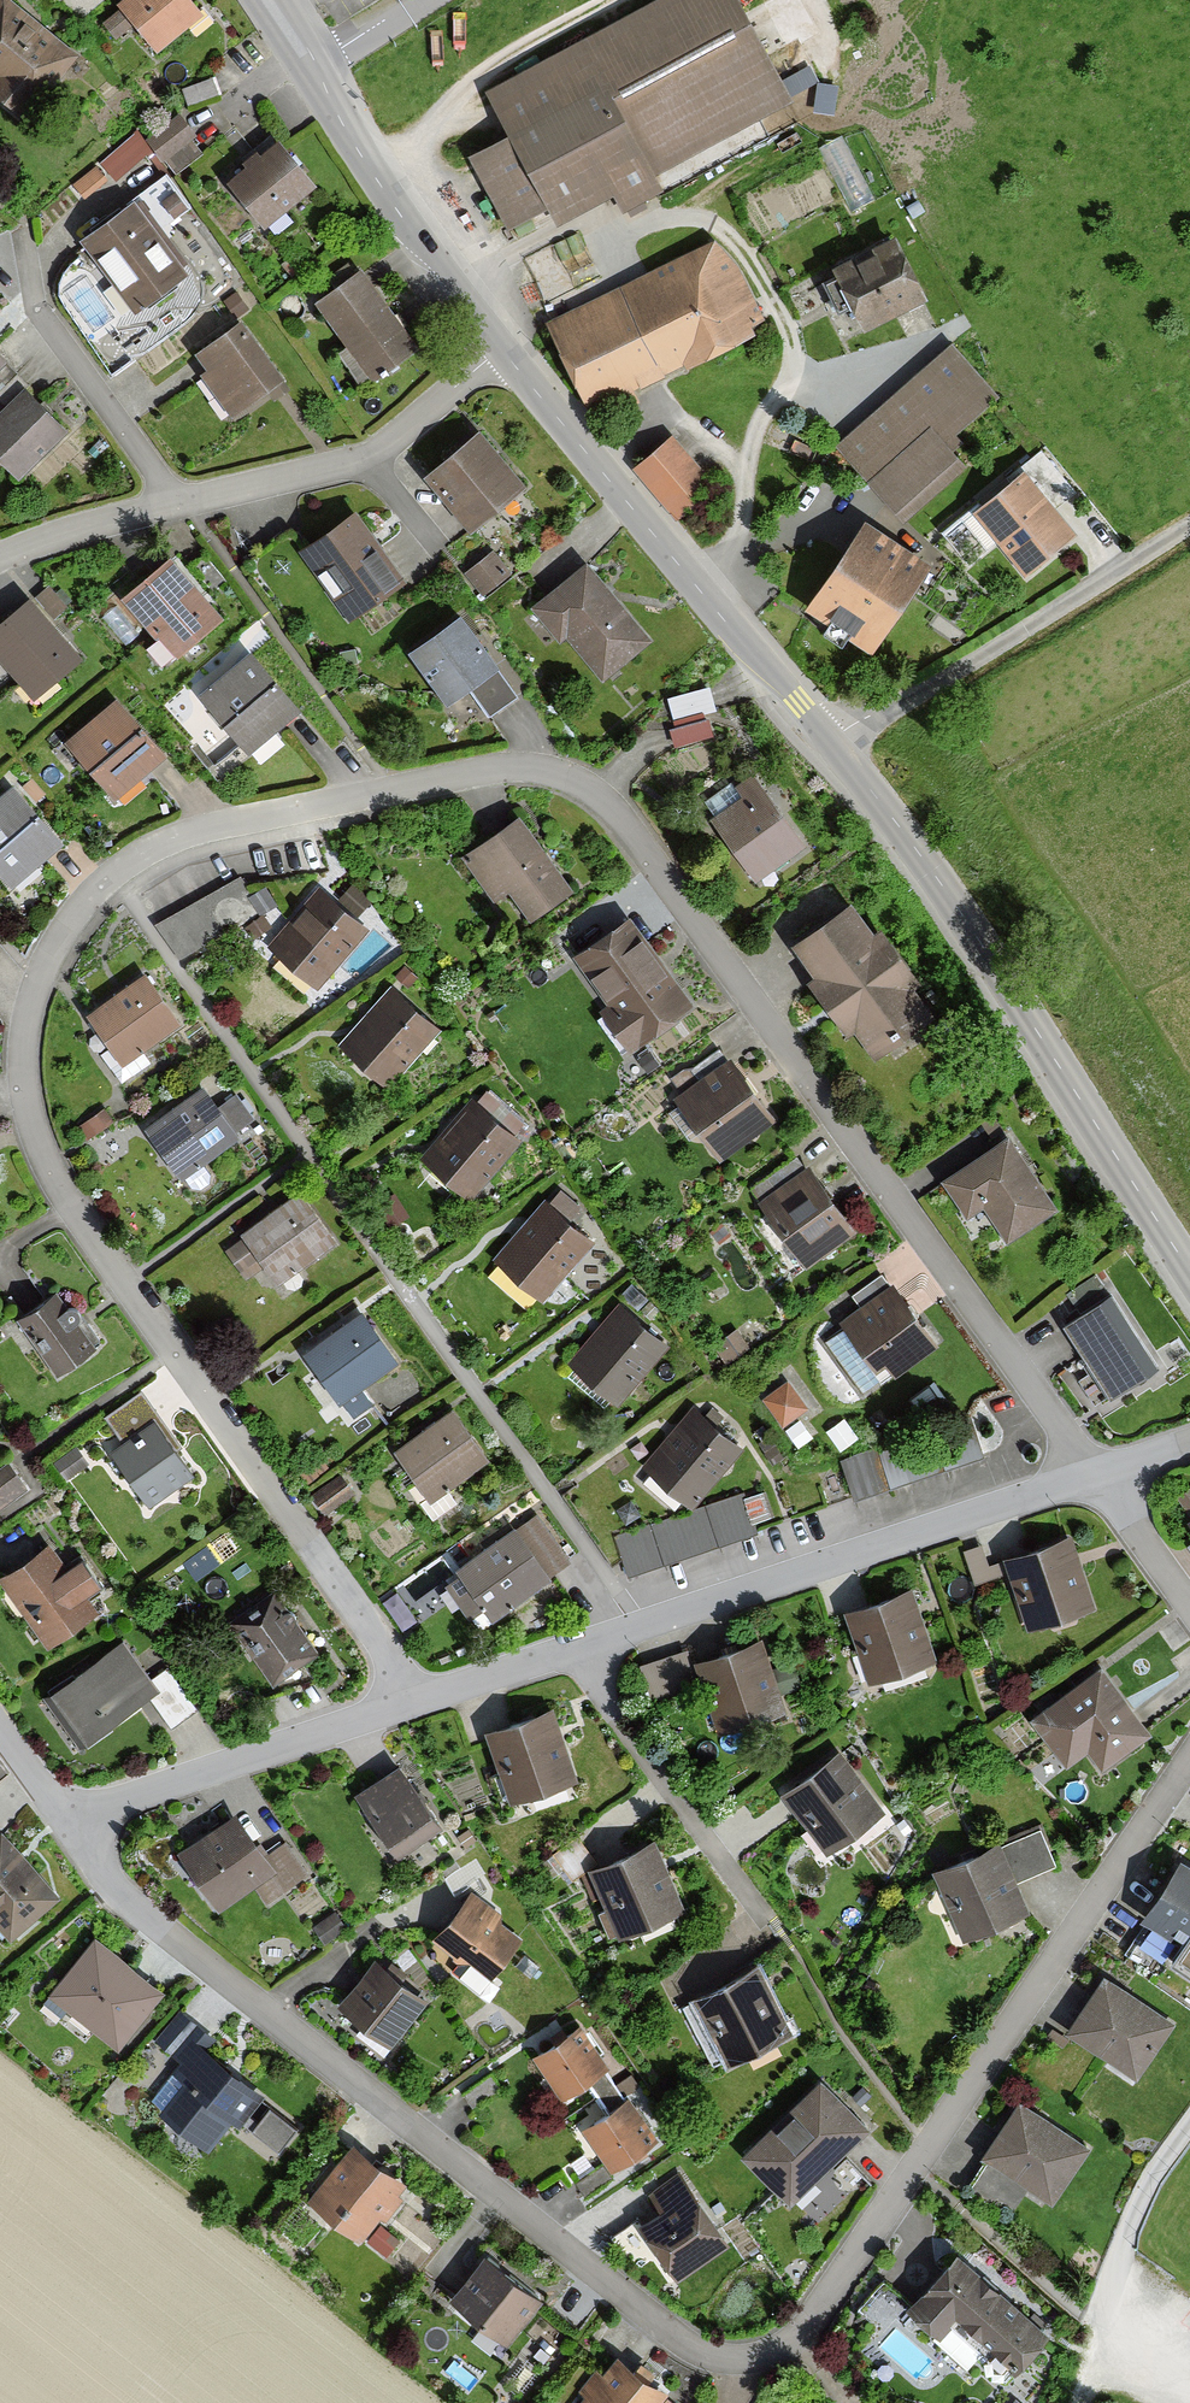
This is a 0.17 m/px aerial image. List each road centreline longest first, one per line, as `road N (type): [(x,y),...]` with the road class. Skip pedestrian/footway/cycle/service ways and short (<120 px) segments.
road 1 (residential): [(422,1702),(28,1131),(40,989),(116,880),(173,847),(263,817),(529,764),(589,780),(886,1172),(1103,1479)]
road 2 (residential): [(78,1833),(124,1896),(421,2144),(688,2352),(744,2357),(797,2346),(917,2178),(1189,1754)]
road 3 (residential): [(422,1702),(635,1623),(1103,1479)]
road 4 (tertiary): [(1189,1278),(936,882),(828,740)]
road 5 (tertiary): [(828,740),(503,351)]
road 6 (tertiary): [(503,351),(267,0)]
road 7 (unclassified): [(828,740),(1189,526)]
road 8 (residential): [(78,1833),(422,1702)]
road 9 (residential): [(185,504),(368,462),(503,351)]
road 10 (residential): [(185,504),(45,314),(28,224)]
road 11 (residential): [(1182,2382),(1107,2330),(1156,2175),(1189,2129)]
road 12 (residential): [(0,557),(185,504)]
road 13 (residential): [(1189,1602),(1103,1479)]
road 14 (residential): [(0,1726),(78,1833)]

